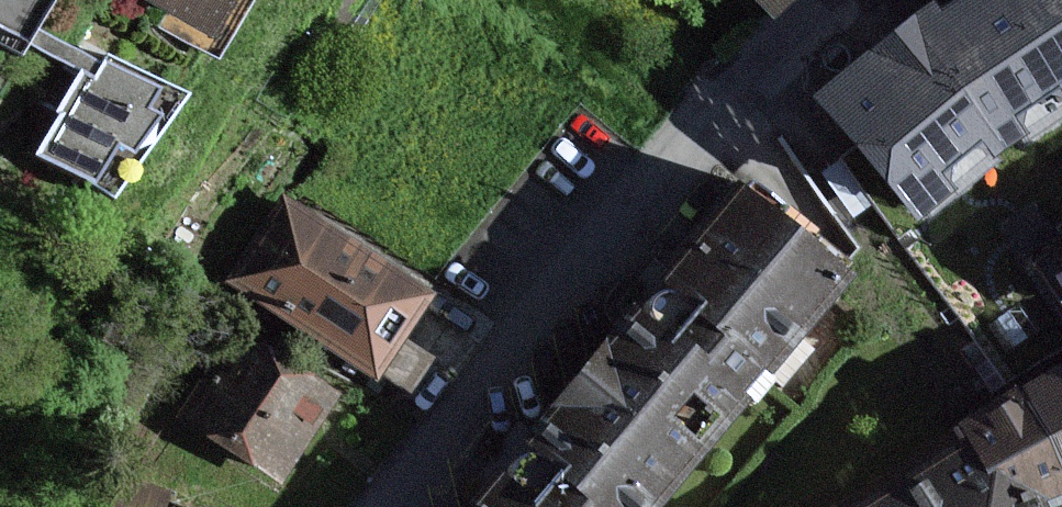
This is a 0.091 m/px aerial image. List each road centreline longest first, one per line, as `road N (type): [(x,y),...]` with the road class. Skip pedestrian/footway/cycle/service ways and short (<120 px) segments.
road 1 (residential): [(817,0),(617,214),(369,506)]

